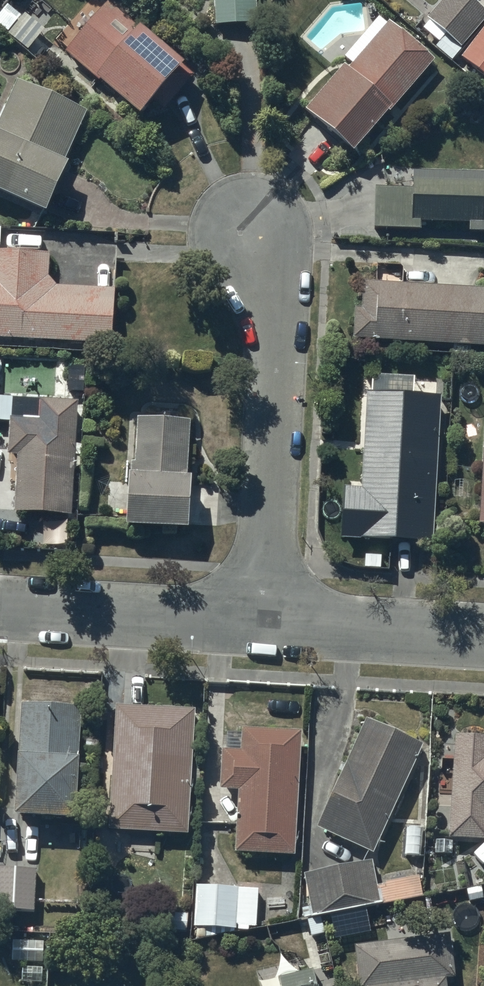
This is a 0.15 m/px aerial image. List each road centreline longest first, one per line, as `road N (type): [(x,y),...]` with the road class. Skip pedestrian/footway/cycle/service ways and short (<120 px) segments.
road 1 (residential): [(262,625),(276,323),(251,235)]
road 2 (residential): [(0,609),(262,625)]
road 3 (residential): [(262,625),(483,638)]

